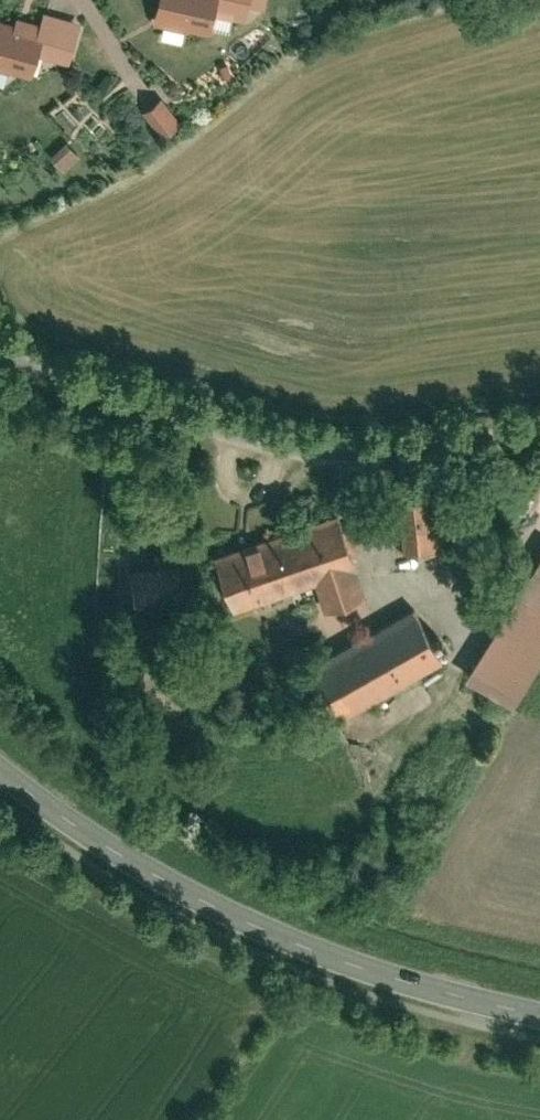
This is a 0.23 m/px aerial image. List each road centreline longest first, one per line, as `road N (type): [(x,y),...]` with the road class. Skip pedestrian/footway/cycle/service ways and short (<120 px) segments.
road 1 (tertiary): [(0,777),(115,857),(205,905),(390,976),(539,1015)]

